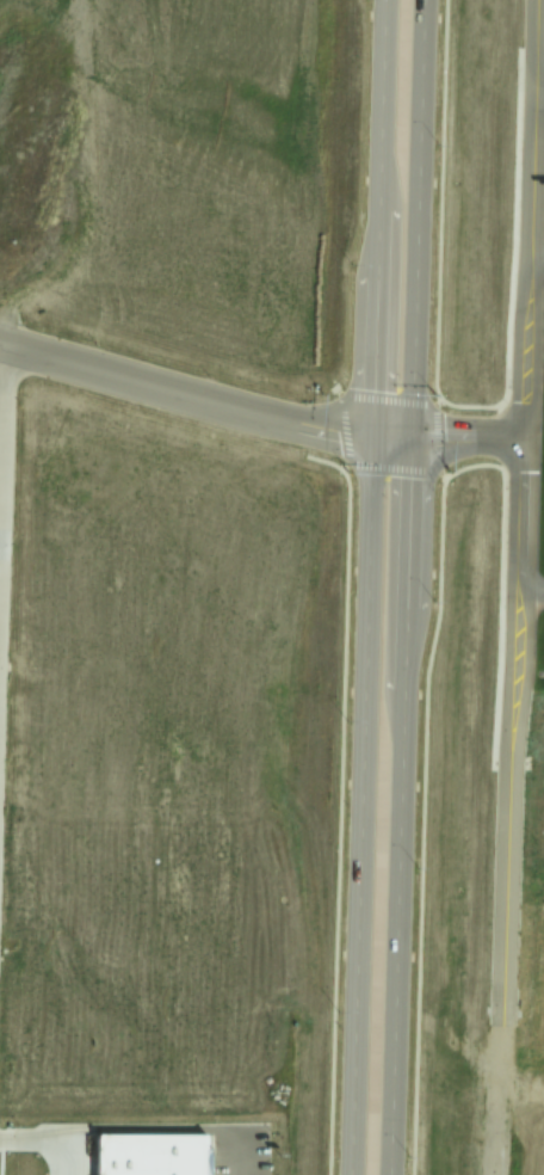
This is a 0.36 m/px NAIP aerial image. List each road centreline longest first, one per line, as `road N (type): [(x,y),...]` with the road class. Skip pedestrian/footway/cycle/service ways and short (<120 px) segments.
road 1 (primary): [(390,1174),(428,0)]
road 2 (primary): [(384,0),(348,1174)]
road 3 (residential): [(0,340),(413,443)]
road 4 (track): [(503,1033),(497,1174)]

